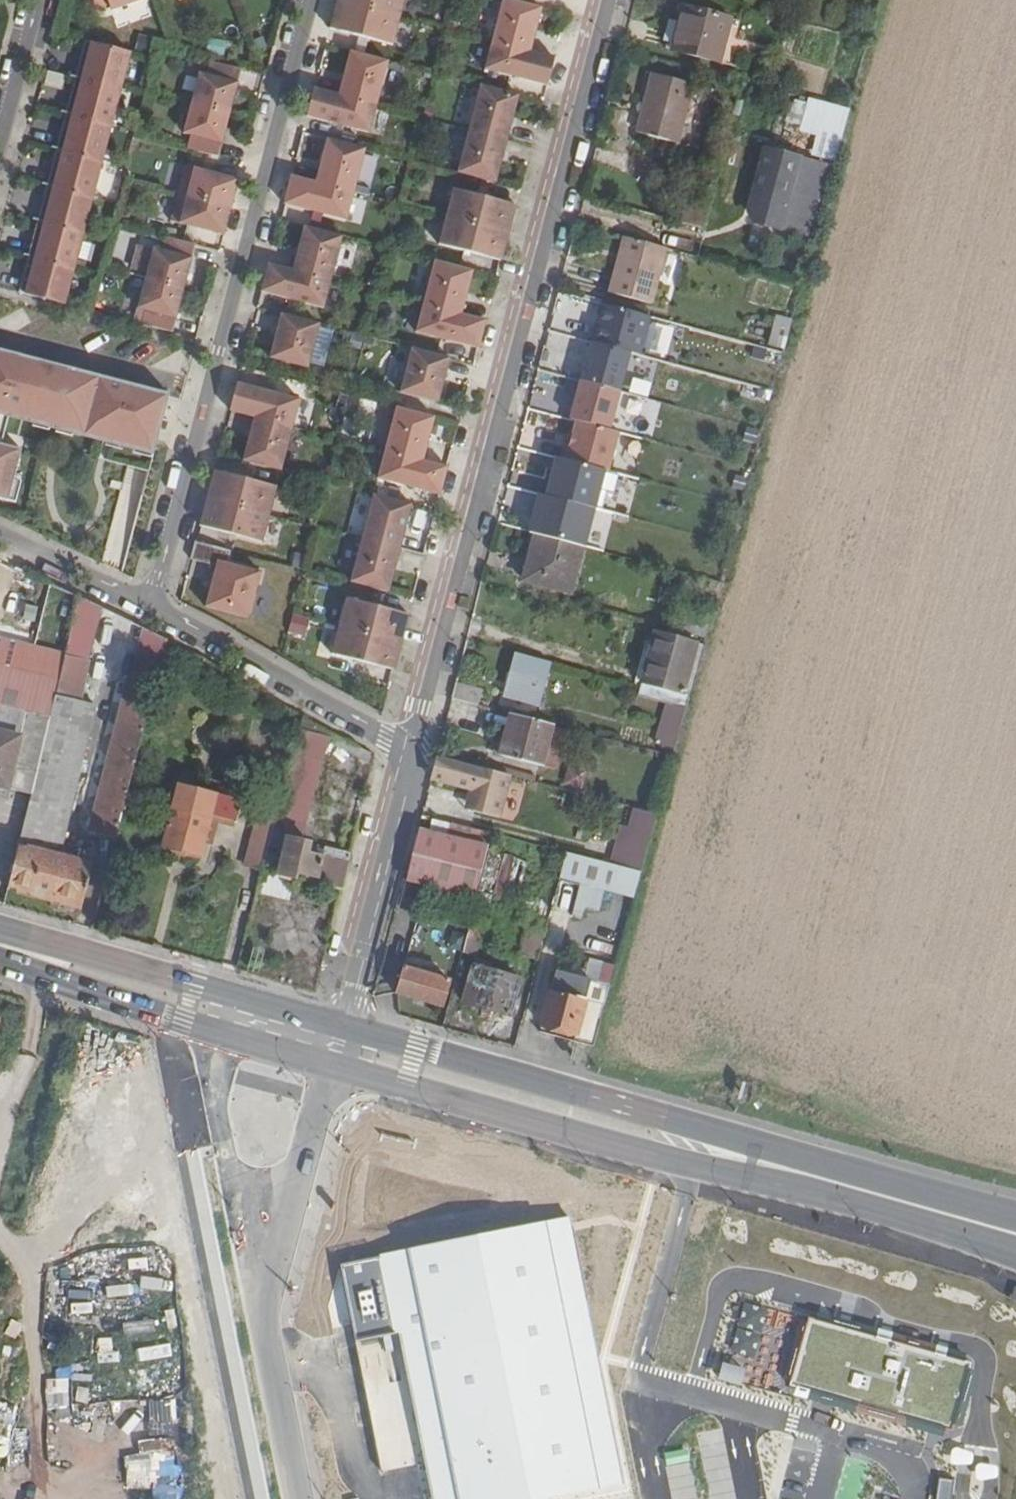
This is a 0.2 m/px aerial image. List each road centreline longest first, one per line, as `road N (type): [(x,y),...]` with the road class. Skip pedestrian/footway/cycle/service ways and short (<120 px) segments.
road 1 (primary): [(23,950),(53,982),(73,989),(546,1131),(743,1178),(789,1169)]
road 2 (residential): [(609,0),(414,754)]
road 3 (residential): [(151,607),(312,0)]
road 4 (primary): [(789,1169),(751,1144),(344,1029)]
road 5 (primary): [(344,1029),(62,950),(23,950)]
road 6 (residential): [(414,754),(151,607)]
road 7 (residential): [(414,754),(344,1029)]
road 8 (primary): [(1015,1233),(789,1169)]
road 9 (residential): [(0,536),(151,607)]
road 10 (residential): [(39,0),(0,143)]

